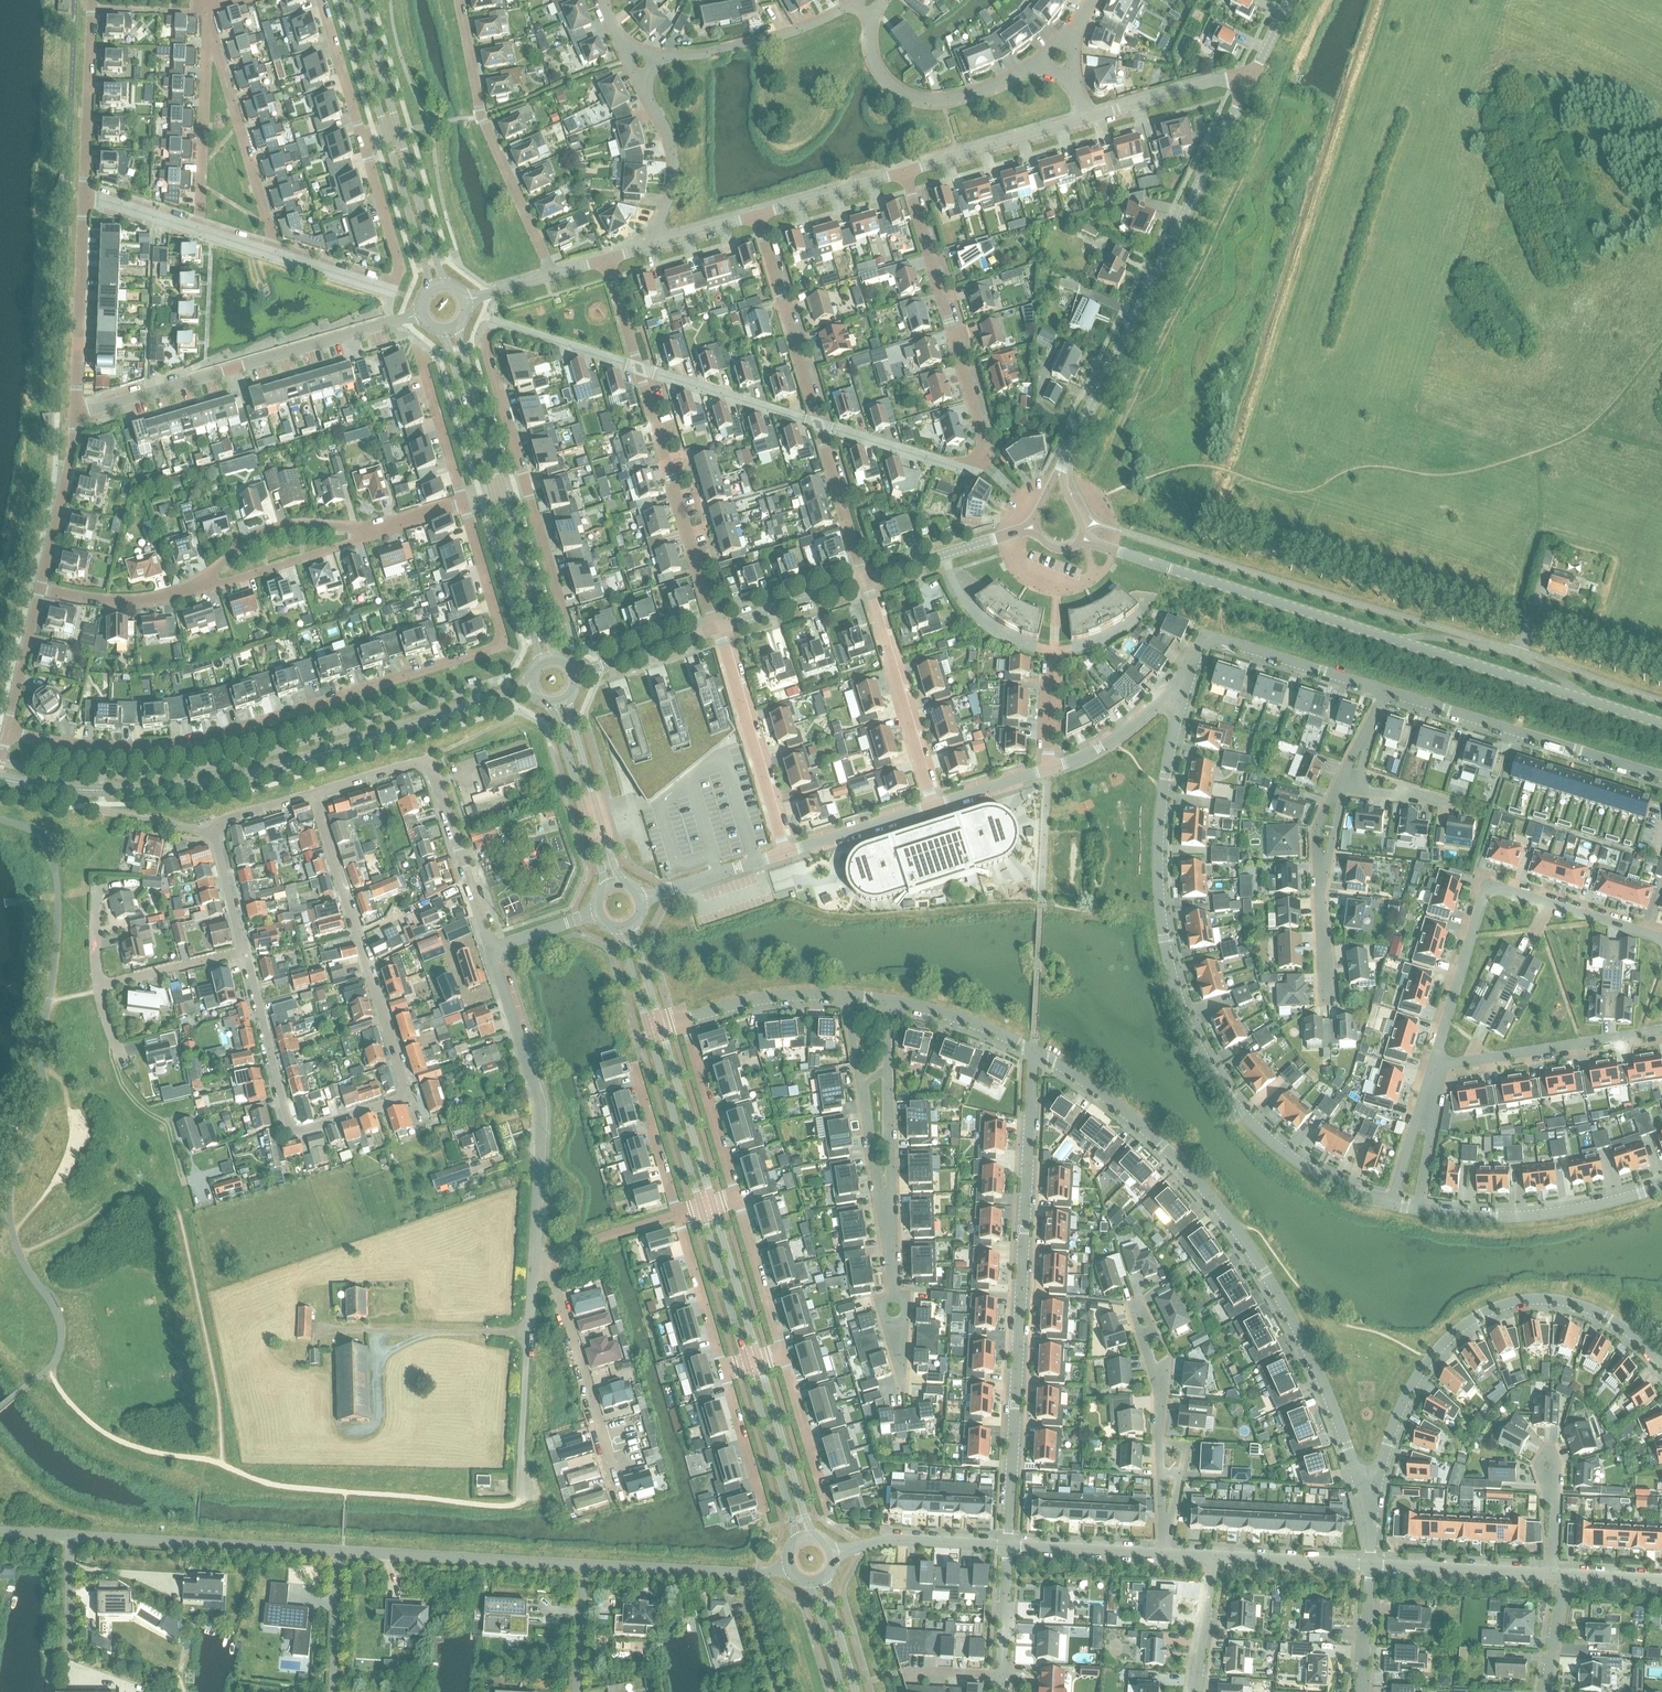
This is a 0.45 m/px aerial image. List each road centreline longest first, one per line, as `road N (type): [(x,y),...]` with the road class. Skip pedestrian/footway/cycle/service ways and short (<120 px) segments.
road 1 (residential): [(8,732),(76,745),(188,741),(492,649),(501,633),(463,503)]
road 2 (residential): [(1177,689),(1157,838),(1159,901),(1168,967),(1194,1041),(1227,1095),(1284,1153),(1351,1192),(1391,1203)]
road 3 (tertiary): [(1661,726),(1082,537)]
road 4 (residential): [(1367,1500),(1329,1396),(1248,1248),(1163,1148),(1031,1054)]
road 5 (residential): [(1006,1547),(1031,1054)]
road 6 (tertiary): [(73,790),(148,790),(249,776),(529,689)]
road 7 (residential): [(288,1121),(303,1131),(407,1093),(314,793)]
road 8 (residential): [(1367,1500),(1422,1364),(1464,1325),(1499,1306),(1538,1300),(1582,1308),(1626,1333),(1661,1372)]
road 9 (tertiary): [(1060,470),(1245,83)]
road 10 (residential): [(1437,1065),(1486,888),(1661,939)]
road 11 (residential): [(77,411),(422,315)]
road 12 (residential): [(533,1260),(541,1113),(490,948)]
road 13 (residential): [(526,484),(484,345),(498,323),(638,368)]
road 14 (residential): [(490,948),(429,766),(411,763),(314,793)]
road 15 (residential): [(971,466),(985,439),(904,172)]
road 16 (residential): [(1384,692),(1661,775)]
road 17 (residential): [(550,273),(484,117),(459,0)]
road 18 (residential): [(278,253),(390,290),(397,259),(363,140)]
road 19 (residential): [(718,628),(638,368)]
road 20 (residential): [(339,1550),(68,1536)]
road 21 (residential): [(616,1499),(545,1259)]
road 22 (residential): [(1418,1210),(1564,1213),(1661,1186)]
road 23 (residential): [(585,1565),(339,1550)]
road 24 (residential): [(518,1505),(533,1260)]
road 25 (residential): [(1177,689),(1213,638),(1384,692)]
road 26 (residential): [(1048,65),(966,95),(908,95),(874,61),(873,17)]
road 27 (residential): [(278,253),(210,26)]
road 28 (residential): [(785,853),(718,628)]
road 29 (residential): [(932,805),(865,581)]
road 30 (residential): [(1437,1065),(1661,1035)]
road 31 (residential): [(819,423),(759,214)]
road 32 (residential): [(77,411),(86,199)]
road 33 (residential): [(196,229),(210,26)]
road 34 (residential): [(853,4),(793,33),(659,59)]
road 35 (residential): [(86,199),(91,0)]
road 36 (tertiary): [(619,882),(567,699)]
road 37 (residential): [(819,423),(638,368)]
road 38 (tertiary): [(551,705),(607,885)]
road 39 (residential): [(685,1020),(734,1197)]
road 40 (residential): [(1368,1567),(1551,1576)]
road 41 (residential): [(904,172),(1079,119)]
road 42 (residential): [(366,530),(276,529),(221,562),(206,586)]
road 43 (tertiary): [(713,1203),(662,1028)]
road 44 (tertiary): [(747,1363),(799,1537)]
road 45 (tertiary): [(810,1534),(759,1360)]
road 46 (tertiary): [(650,1033),(700,1207)]
road 47 (residential): [(40,588),(77,411)]
road 48 (residential): [(893,1294),(881,1306),(899,1380),(901,1297)]
road 49 (residential): [(288,1121),(243,952)]
road 50 (tertiary): [(492,494),(539,661)]
road 51 (tertiary): [(504,491),(458,324)]
road 52 (tertiary): [(553,657),(504,491)]
road 53 (residential): [(1079,119),(1228,78),(1245,83)]
road 54 (residential): [(837,1554),(891,1539),(1006,1547)]
road 55 (tertiary): [(443,330),(492,494)]
road 56 (residential): [(206,586),(351,543),(366,530)]
road 57 (residential): [(40,588),(146,601),(206,586)]
road 58 (residential): [(685,1020),(784,995),(848,1000)]
road 59 (residential): [(780,1354),(827,1513)]
road 60 (residential): [(865,581),(819,423)]
road 61 (residential): [(734,1197),(780,1354)]
road 62 (tertiary): [(759,1360),(713,1203)]
road 63 (tertiary): [(700,1207),(747,1363)]
road 64 (residential): [(723,1370),(678,1214)]
road 65 (residential): [(463,503),(418,347)]
road 66 (residential): [(1160,1445),(1159,1391),(1128,1303),(1141,1298)]
road 67 (tertiary): [(386,135),(431,289)]
road 68 (tertiary): [(442,285),(399,133)]
road 69 (residential): [(971,466),(819,423)]
road 70 (residential): [(678,1214),(634,1064)]
road 71 (residential): [(1006,1547),(1162,1555)]
road 72 (residential): [(1213,1558),(1368,1567)]
road 73 (residential): [(740,1572),(585,1565)]
road 74 (residential): [(1047,769),(1113,744),(1177,689)]
road 75 (residential): [(73,790),(82,807),(215,834)]
road 76 (residential): [(785,853),(932,805)]
road 77 (tertiary): [(718,628),(865,581)]
road 78 (residential): [(1031,1054),(969,1022),(887,1004)]
road 79 (residential): [(658,242),(673,153),(647,96)]
road 80 (residential): [(641,899),(785,853)]
road 81 (residential): [(759,214),(904,172)]
road 82 (tertiary): [(574,673),(718,628)]
road 83 (residential): [(765,1514),(723,1370)]
road 84 (residential): [(100,990),(243,952)]
road 85 (residential): [(8,732),(40,588)]
road 86 (tertiary): [(865,581),(1005,535)]
road 87 (residential): [(363,140),(322,0)]
road 88 (residential): [(566,622),(526,484)]
road 89 (residential): [(339,1550),(329,1691)]
road 90 (tertiary): [(347,0),(386,135)]
road 91 (residential): [(545,1259),(678,1214)]
road 92 (tertiary): [(399,133),(360,0)]
road 93 (residential): [(1193,1691),(1213,1558)]
road 94 (residential): [(998,1680),(1006,1547)]
road 95 (residential): [(1005,535),(1019,568),(1055,589),(1106,568)]
road 96 (residential): [(585,1565),(576,1691)]
road 97 (residential): [(1358,1691),(1368,1567)]
road 98 (residential): [(774,1691),(740,1572)]
road 99 (residential): [(68,1536),(69,1658)]
road 100 (residential): [(243,952),(215,834)]
road 101 (residential): [(932,805),(1047,769)]

